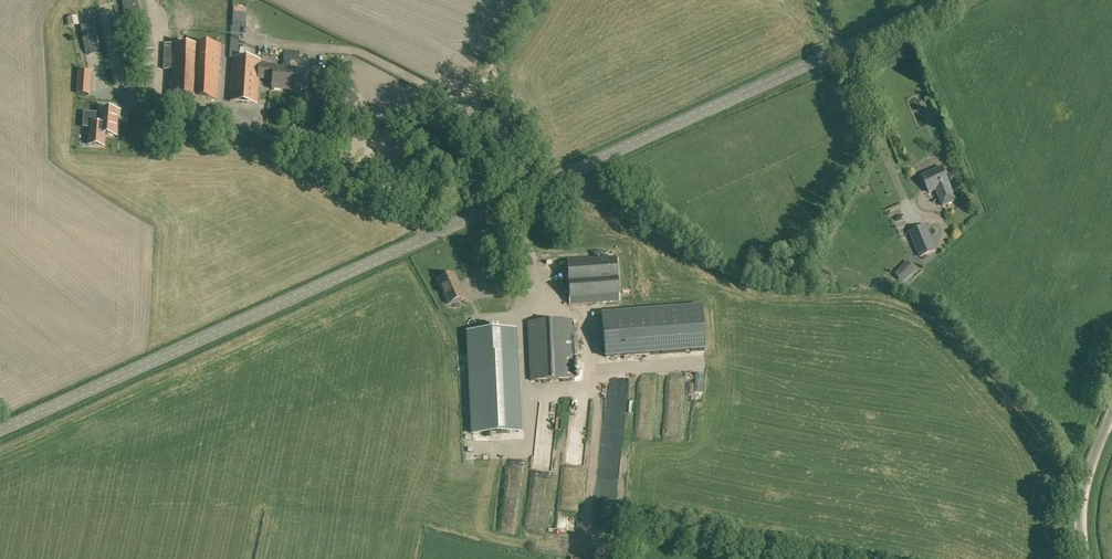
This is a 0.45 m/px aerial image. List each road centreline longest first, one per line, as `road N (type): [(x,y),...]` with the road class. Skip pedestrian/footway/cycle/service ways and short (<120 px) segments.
road 1 (tertiary): [(0,432),(955,0)]
road 2 (unclassified): [(1086,558),(1081,506),(1111,417)]

